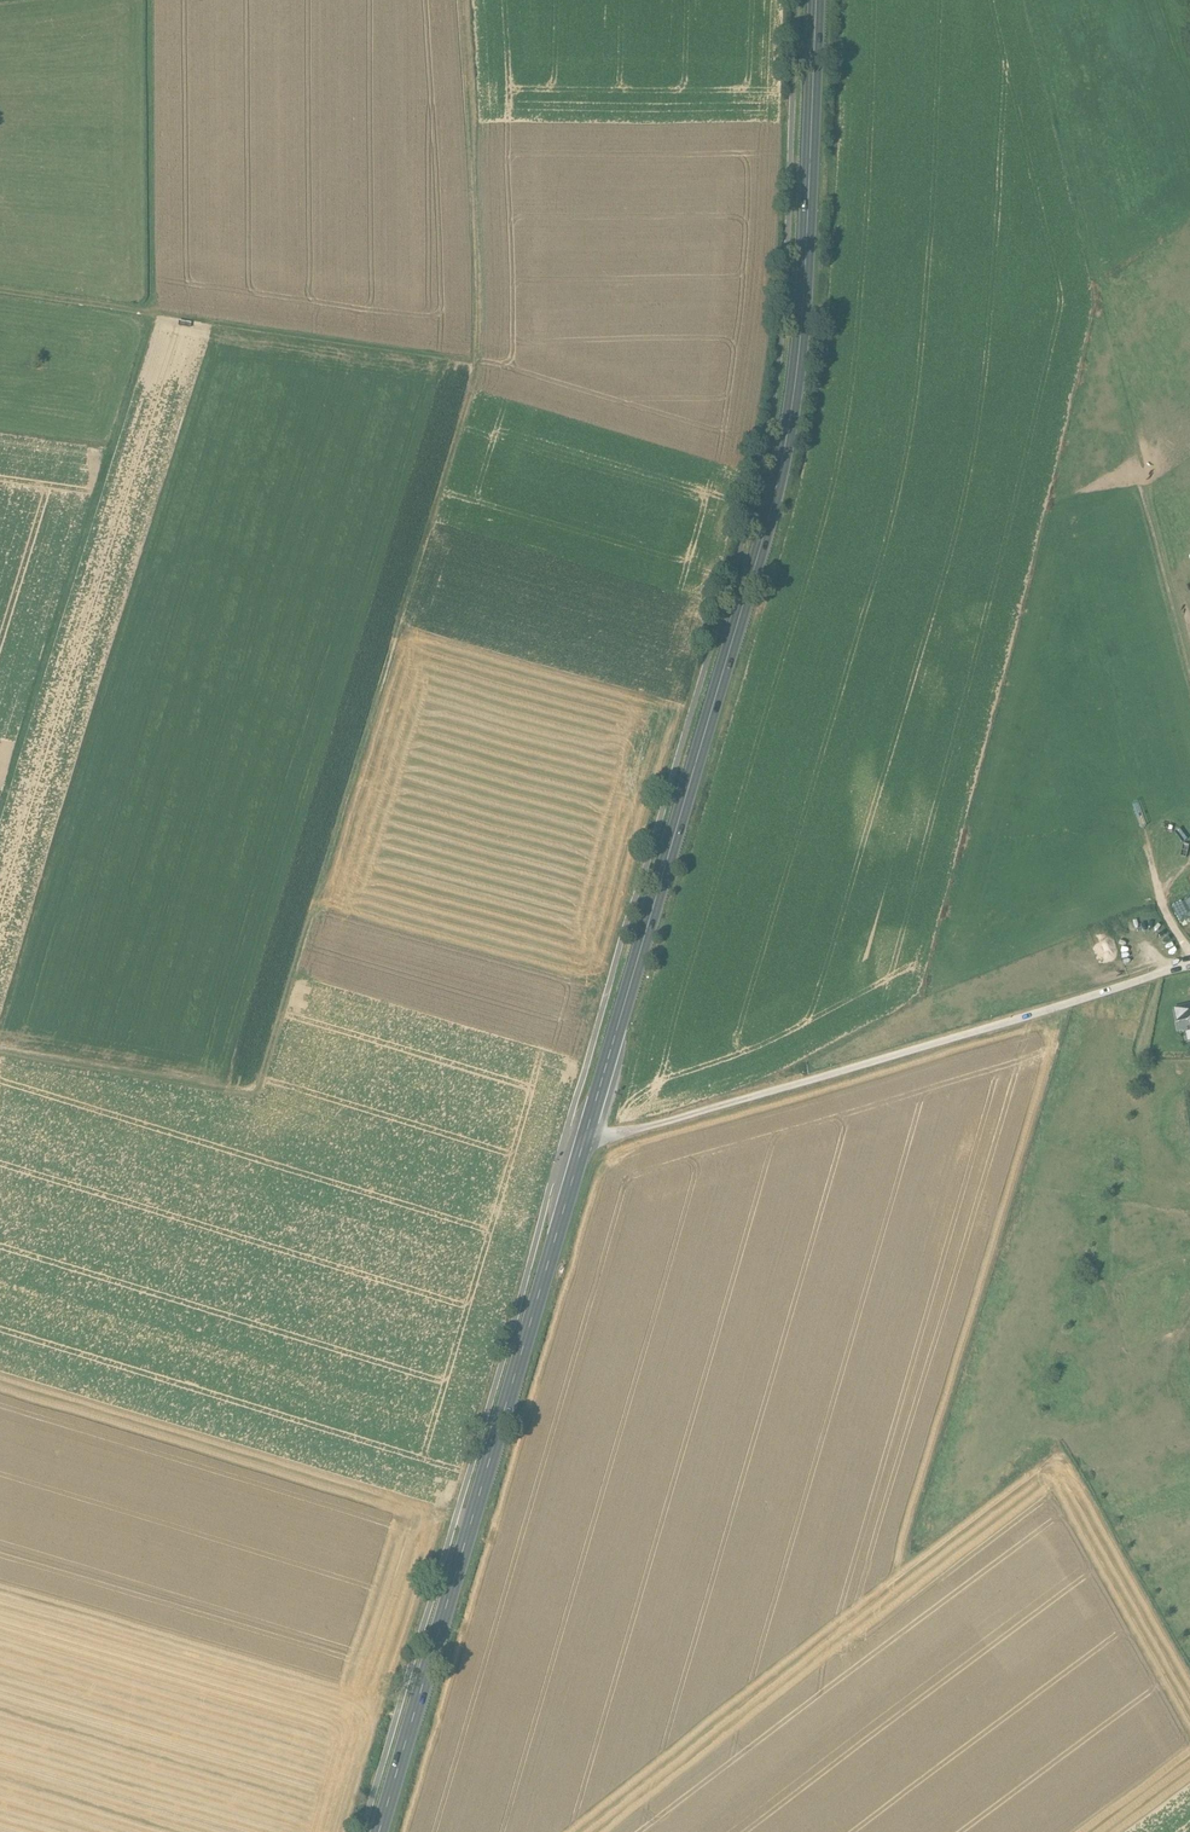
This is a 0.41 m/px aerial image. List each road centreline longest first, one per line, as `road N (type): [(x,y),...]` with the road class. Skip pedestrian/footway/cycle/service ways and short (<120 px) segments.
road 1 (primary): [(380,1831),(773,505),(802,325),(816,0)]
road 2 (track): [(0,1054),(246,1096),(259,1090),(473,359),(461,0)]
road 3 (track): [(149,0),(153,314),(0,832)]
road 4 (track): [(0,287),(473,359)]

